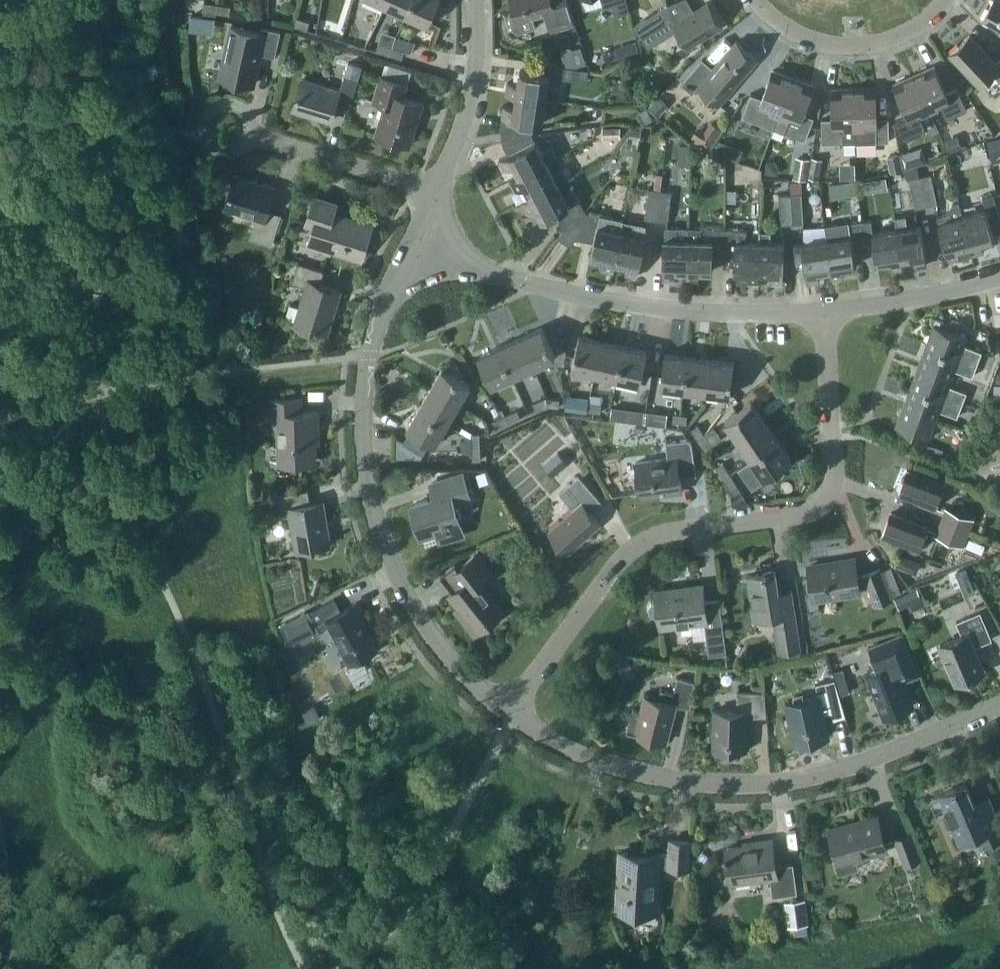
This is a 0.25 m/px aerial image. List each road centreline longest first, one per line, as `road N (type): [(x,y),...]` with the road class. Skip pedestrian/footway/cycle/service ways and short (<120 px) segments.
road 1 (residential): [(510,712),(624,561),(693,528),(802,519),(830,502),(839,461),(827,316)]
road 2 (unclassified): [(414,237),(368,357),(367,466),(383,546),(434,642),(510,712)]
road 3 (unclassified): [(510,712),(566,749),(632,773),(720,787),(833,775),(999,705)]
road 4 (residential): [(414,237),(562,298),(745,318),(827,316)]
road 5 (residential): [(752,0),(777,29),(833,53),(904,43),(940,16),(947,0)]
road 6 (residential): [(436,191),(230,132)]
road 7 (unclassified): [(476,0),(475,76),(436,191)]
road 8 (residential): [(827,316),(999,279)]

